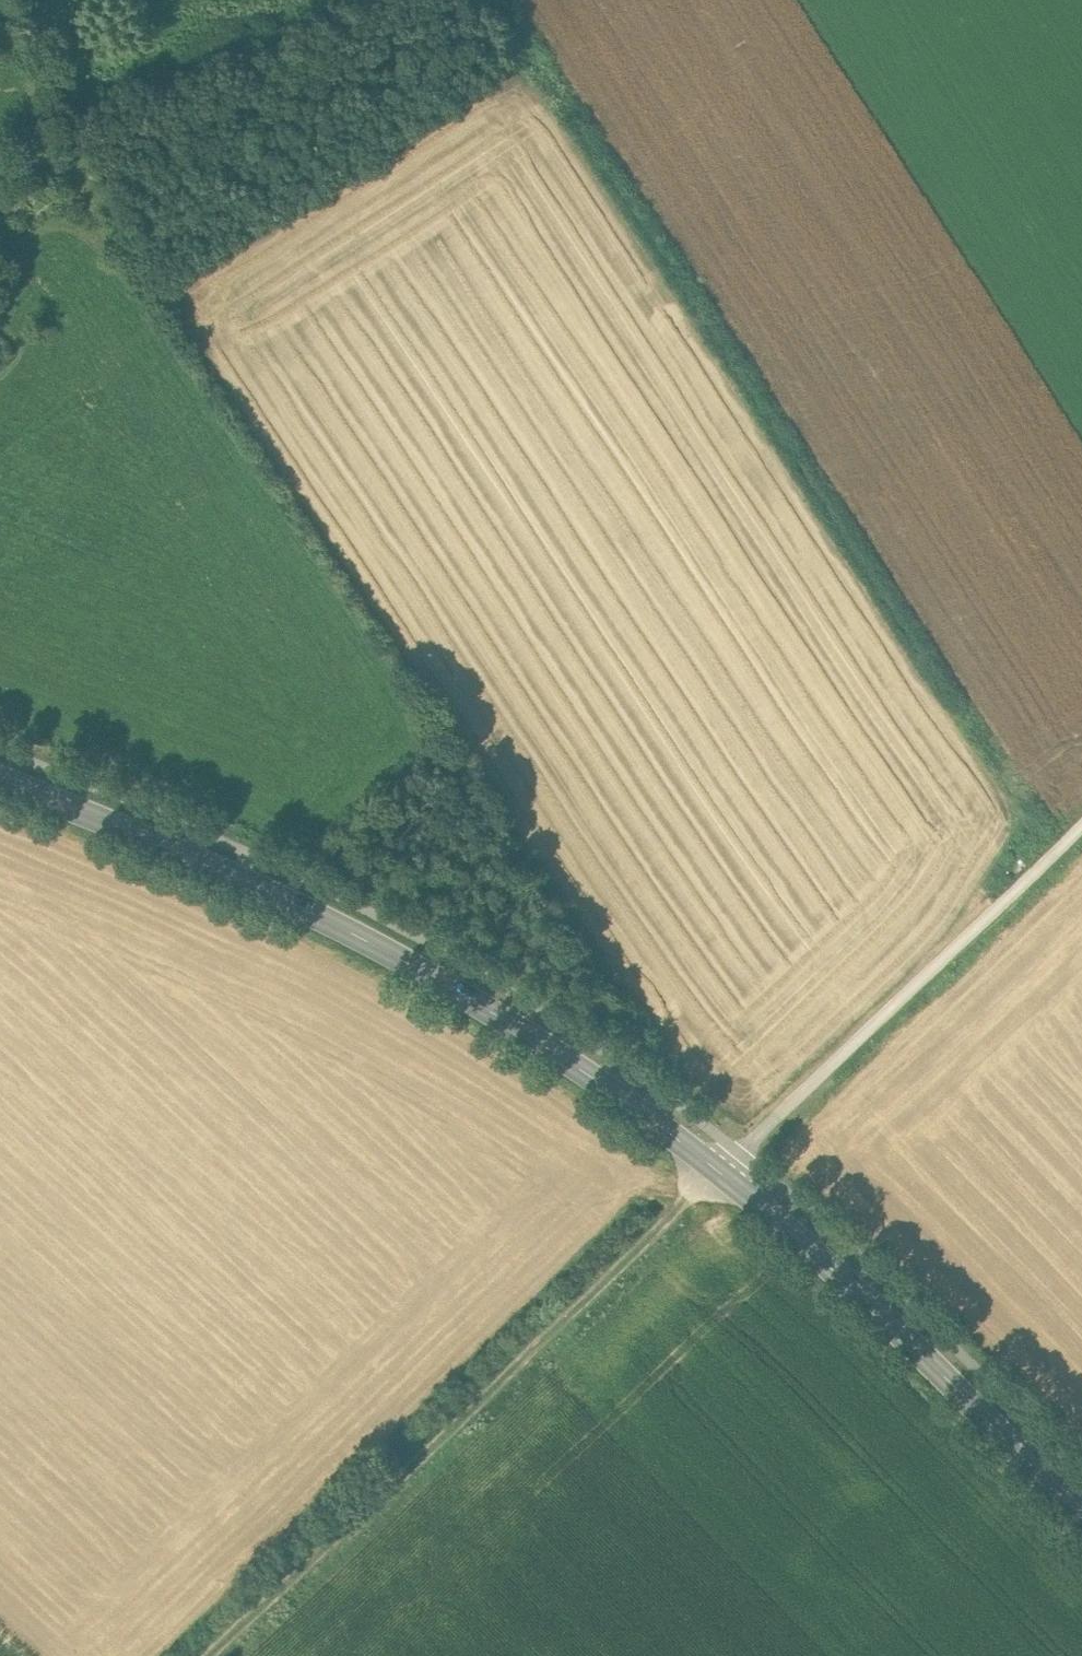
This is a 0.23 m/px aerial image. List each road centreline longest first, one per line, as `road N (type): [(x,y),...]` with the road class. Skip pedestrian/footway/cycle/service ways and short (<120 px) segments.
road 1 (tertiary): [(0,777),(294,901),(443,981),(586,1072),(720,1172)]
road 2 (unclassified): [(1081,824),(720,1172)]
road 3 (tertiary): [(720,1172),(902,1331),(1081,1512)]

